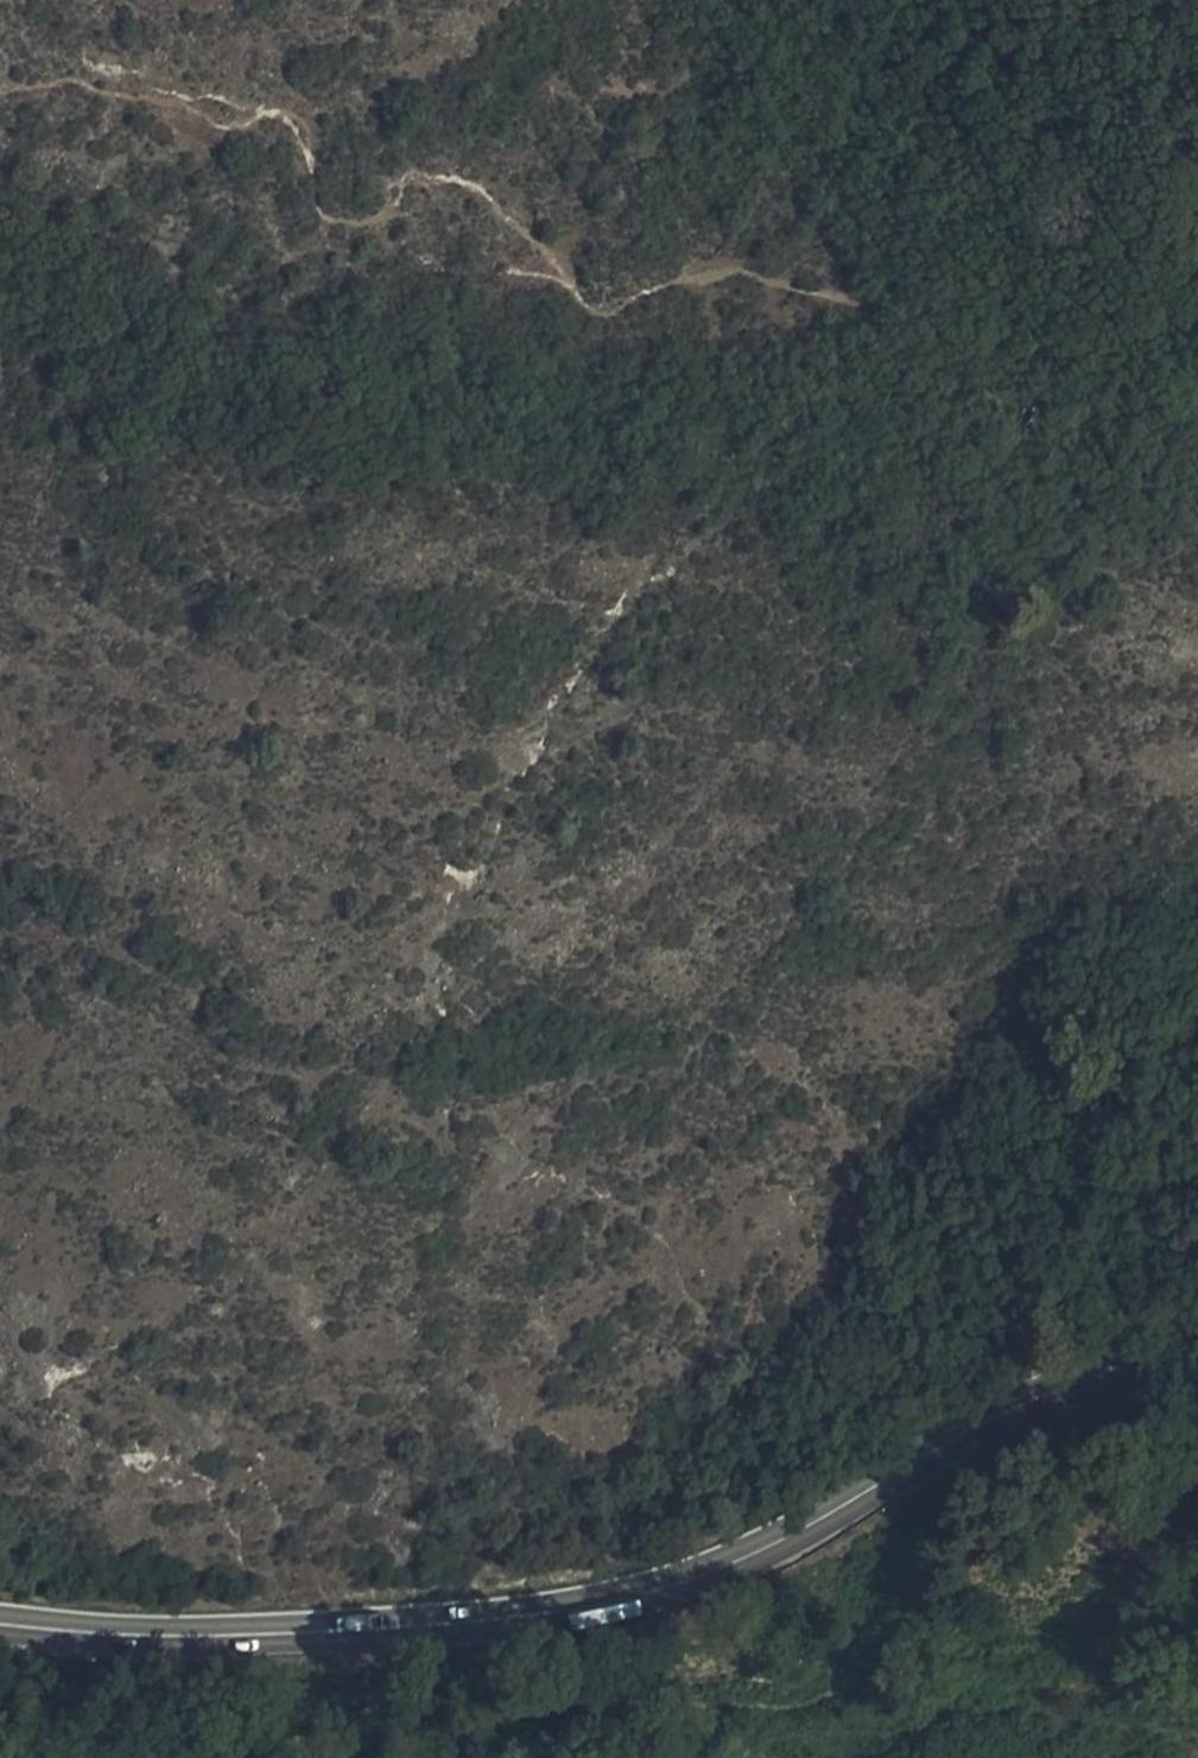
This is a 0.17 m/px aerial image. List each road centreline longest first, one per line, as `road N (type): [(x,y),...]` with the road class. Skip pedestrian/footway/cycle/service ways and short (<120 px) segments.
road 1 (primary): [(0,1623),(115,1636),(267,1636),(545,1615),(650,1593),(740,1566),(820,1525),(1023,1397),(1197,1344)]

